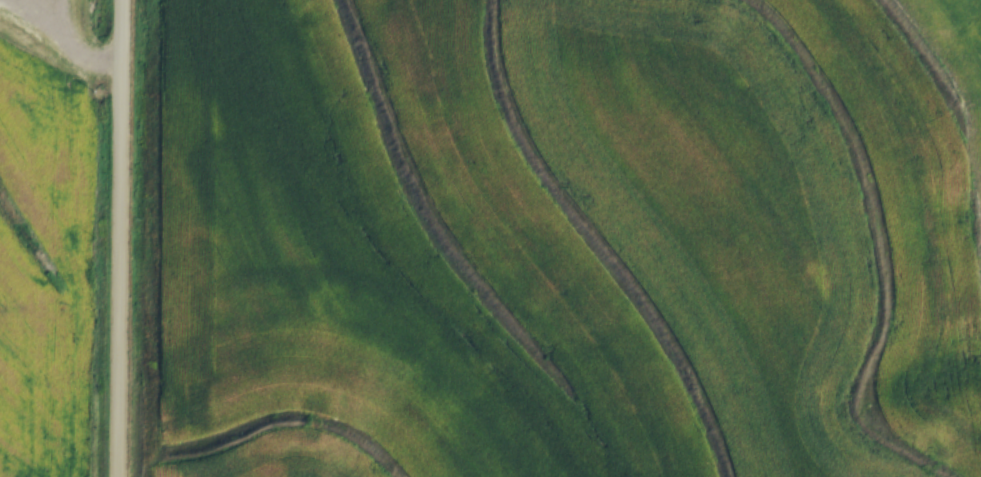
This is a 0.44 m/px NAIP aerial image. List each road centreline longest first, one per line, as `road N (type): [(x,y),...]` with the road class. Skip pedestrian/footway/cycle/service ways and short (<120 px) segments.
road 1 (residential): [(118,476),(124,0)]

